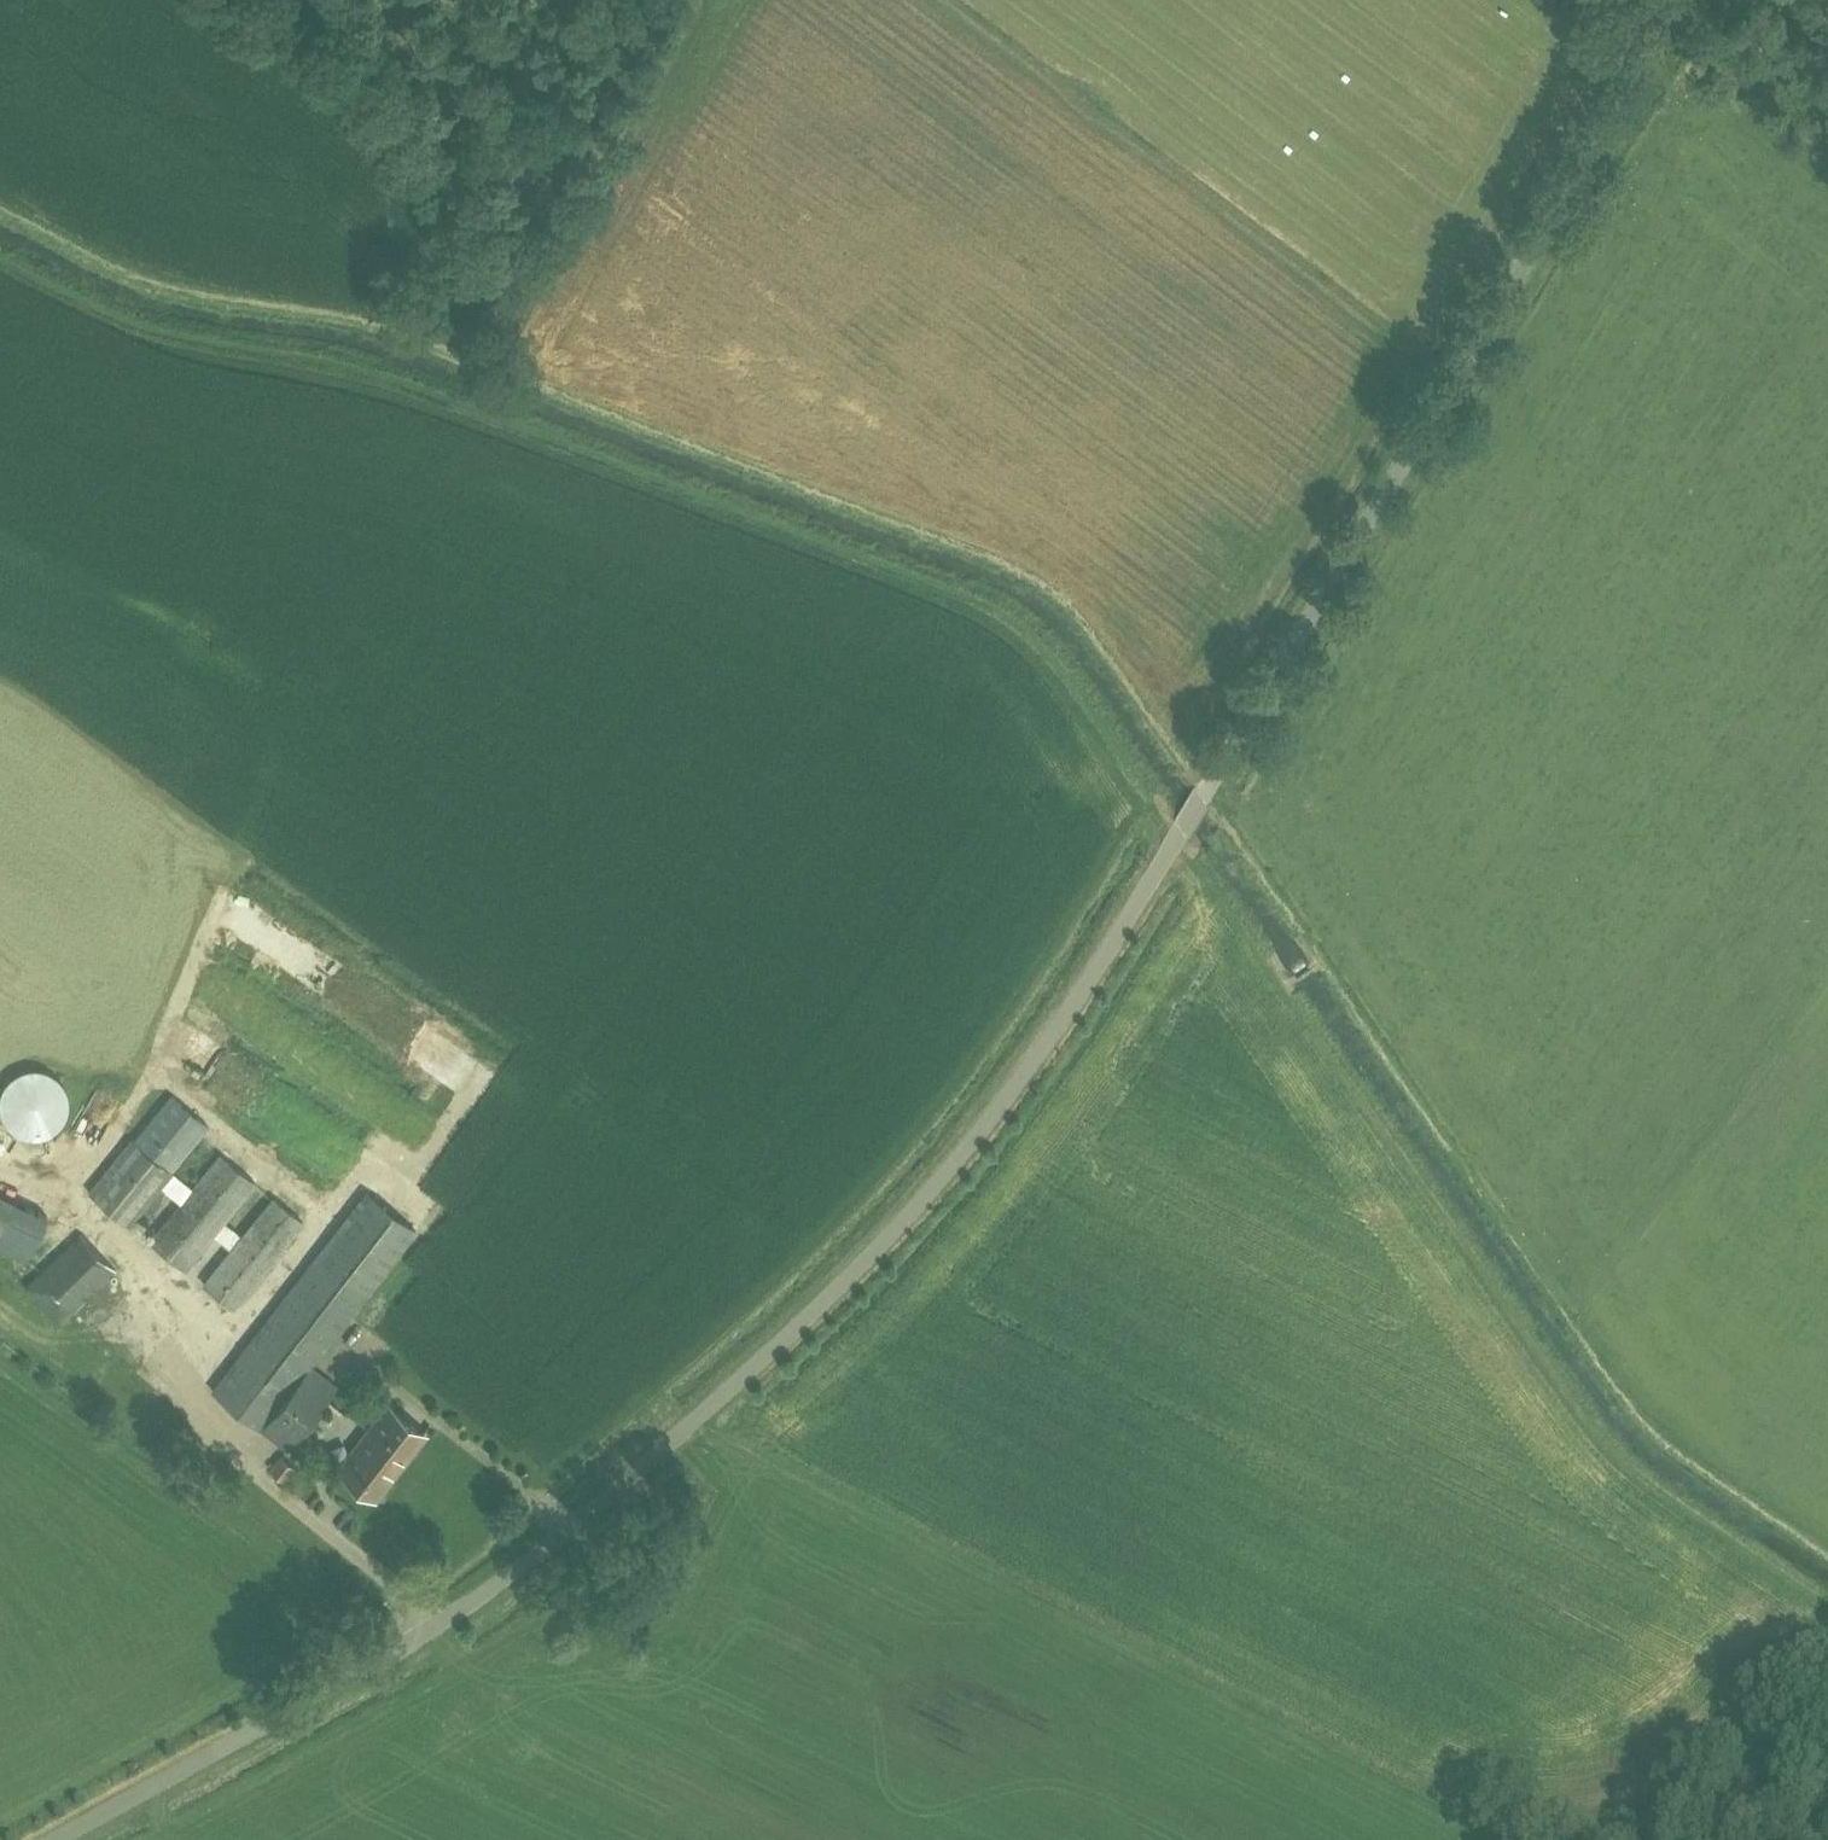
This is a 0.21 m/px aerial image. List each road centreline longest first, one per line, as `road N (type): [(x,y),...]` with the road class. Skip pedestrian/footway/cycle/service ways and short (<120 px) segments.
road 1 (unclassified): [(62,1839),(435,1631),(561,1544),(861,1267),(961,1159),(1040,1054),(1202,800),(1685,0)]

